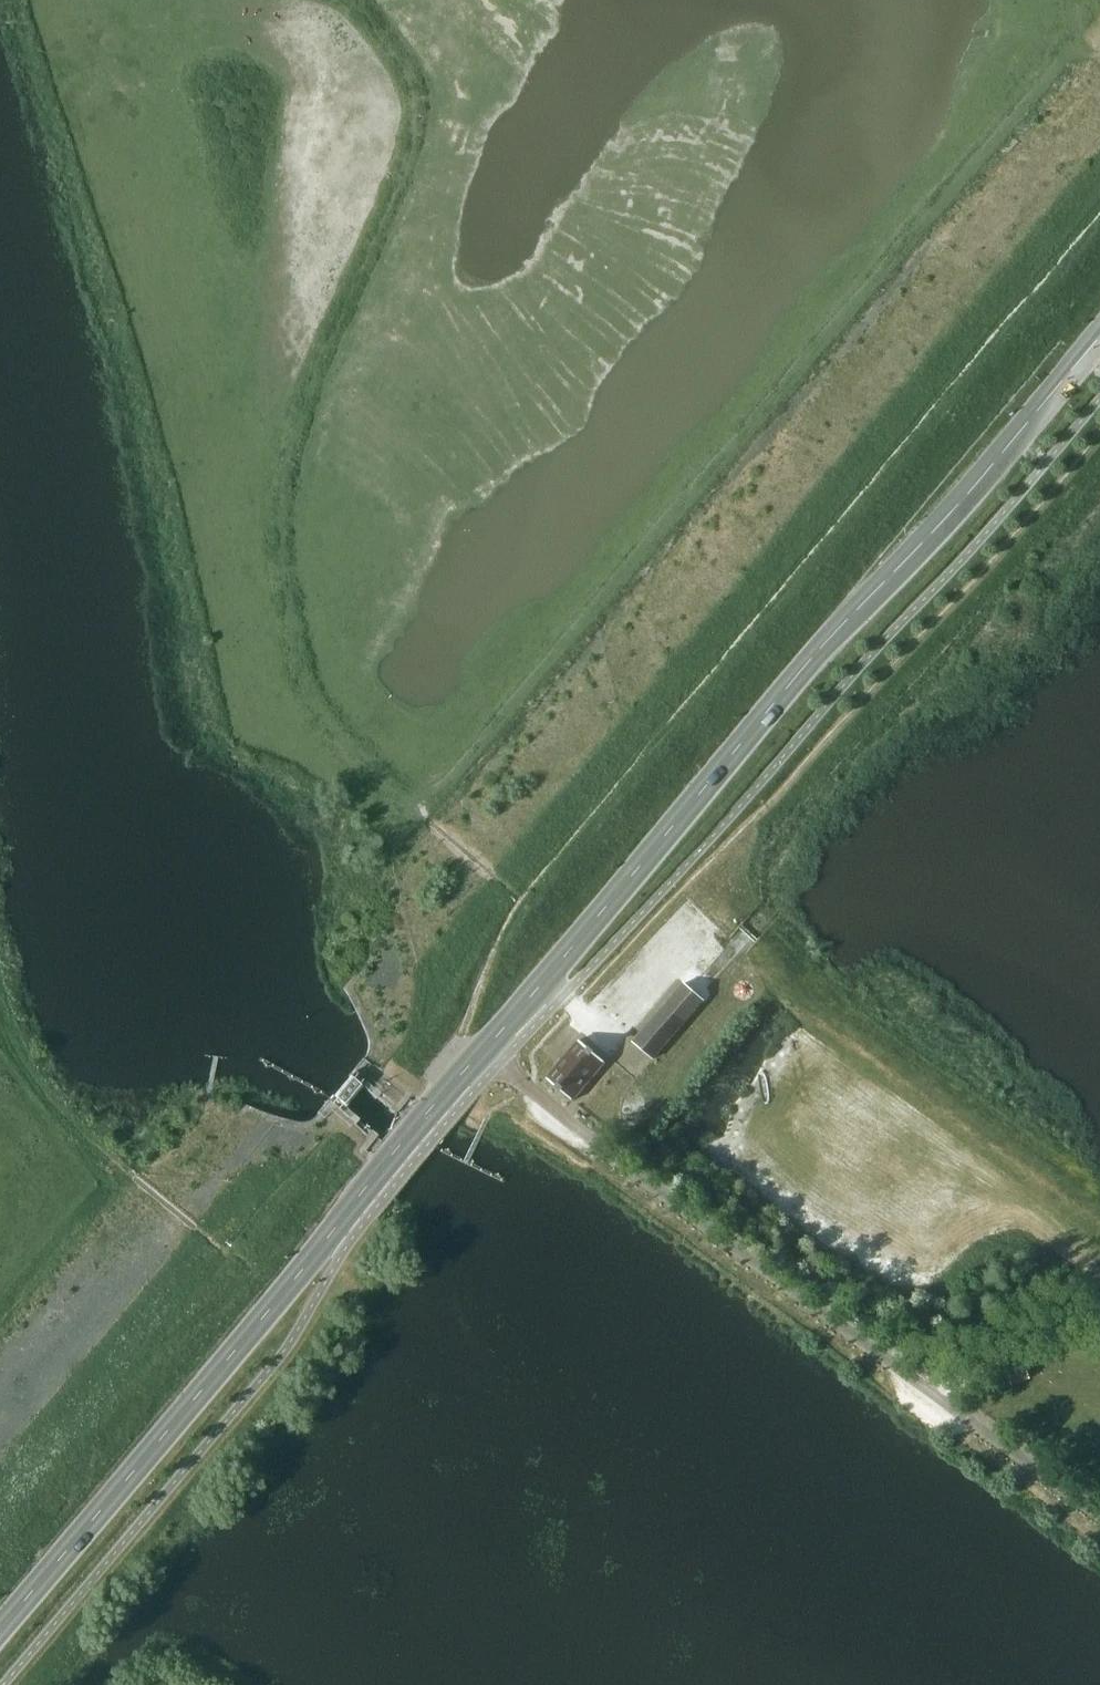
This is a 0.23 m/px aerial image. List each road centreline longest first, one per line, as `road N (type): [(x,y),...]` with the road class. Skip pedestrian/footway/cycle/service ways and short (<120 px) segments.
road 1 (primary): [(0,1628),(420,1122),(1099,339)]

